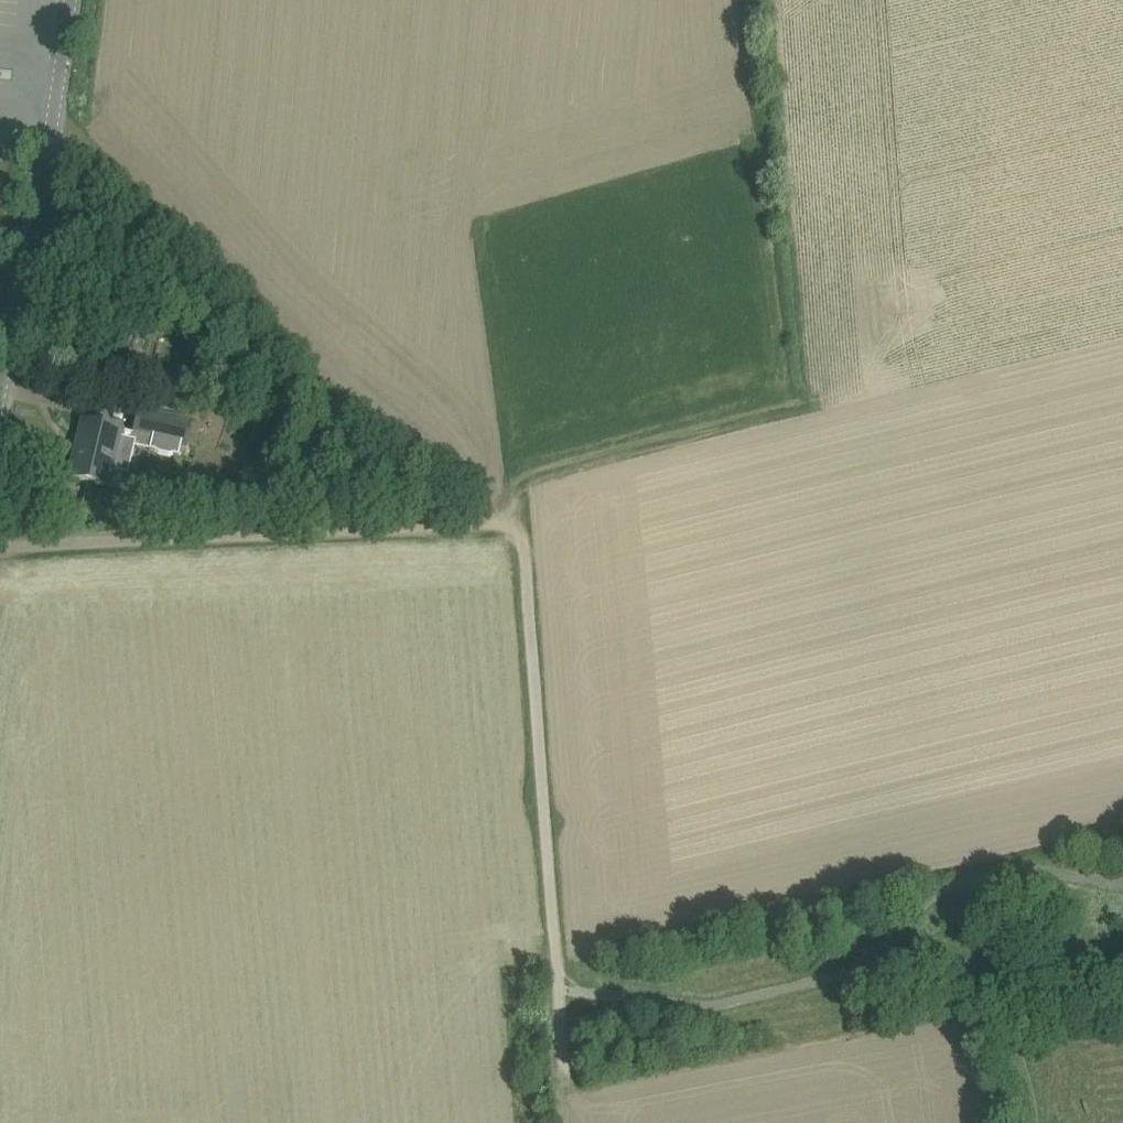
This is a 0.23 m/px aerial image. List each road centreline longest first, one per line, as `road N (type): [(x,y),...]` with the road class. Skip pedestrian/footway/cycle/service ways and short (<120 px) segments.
road 1 (unclassified): [(564,1067),(524,536),(499,517),(0,548)]
road 2 (tertiary): [(0,378),(73,0)]

